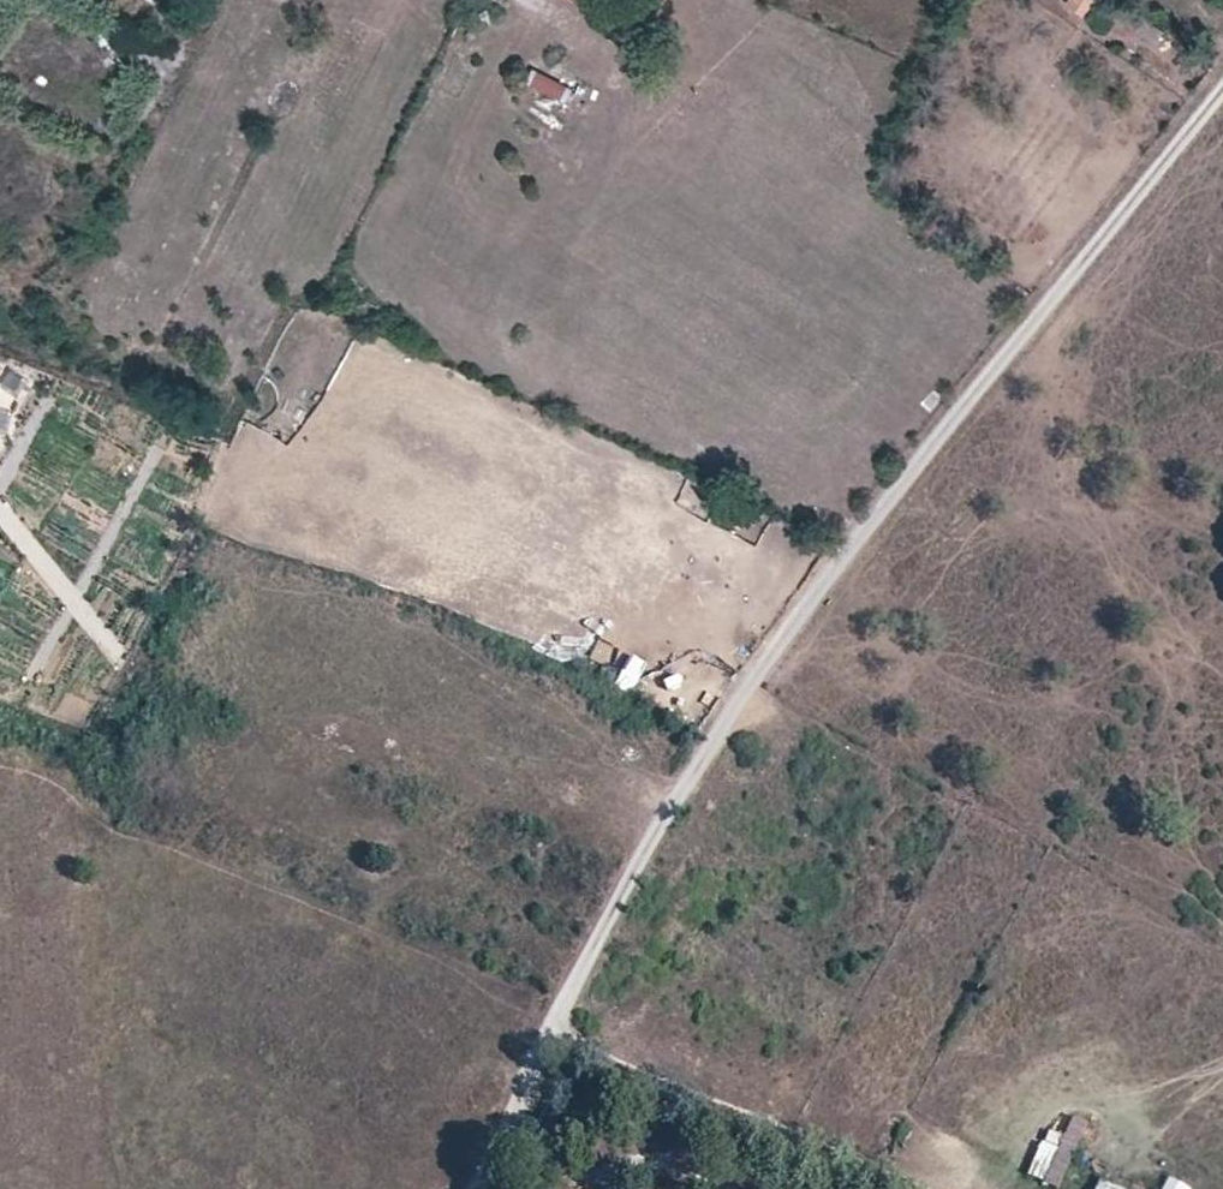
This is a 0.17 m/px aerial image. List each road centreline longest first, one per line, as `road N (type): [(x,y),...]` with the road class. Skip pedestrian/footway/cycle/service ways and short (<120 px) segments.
road 1 (track): [(480,1188),(650,837),(716,739),(847,550),(1222,87)]

